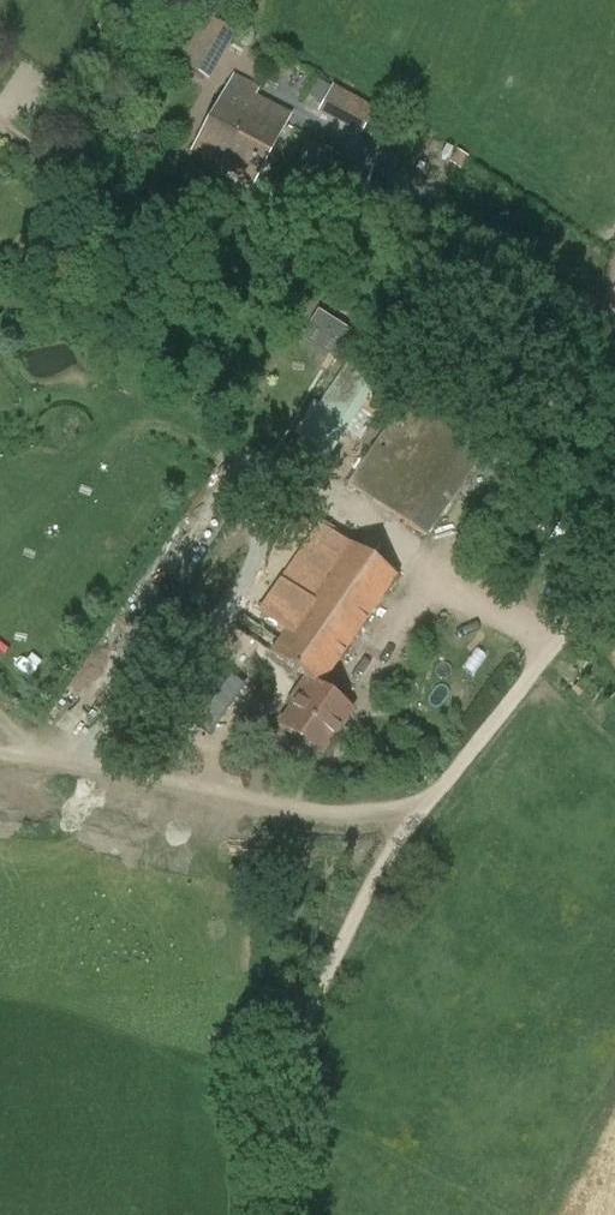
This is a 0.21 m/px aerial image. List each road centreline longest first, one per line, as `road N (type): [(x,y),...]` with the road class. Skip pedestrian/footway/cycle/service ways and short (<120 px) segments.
road 1 (track): [(294,1214),(301,1093),(366,923),(427,804)]
road 2 (track): [(427,804),(0,760)]
road 3 (track): [(427,804),(485,719),(543,657),(614,602)]

